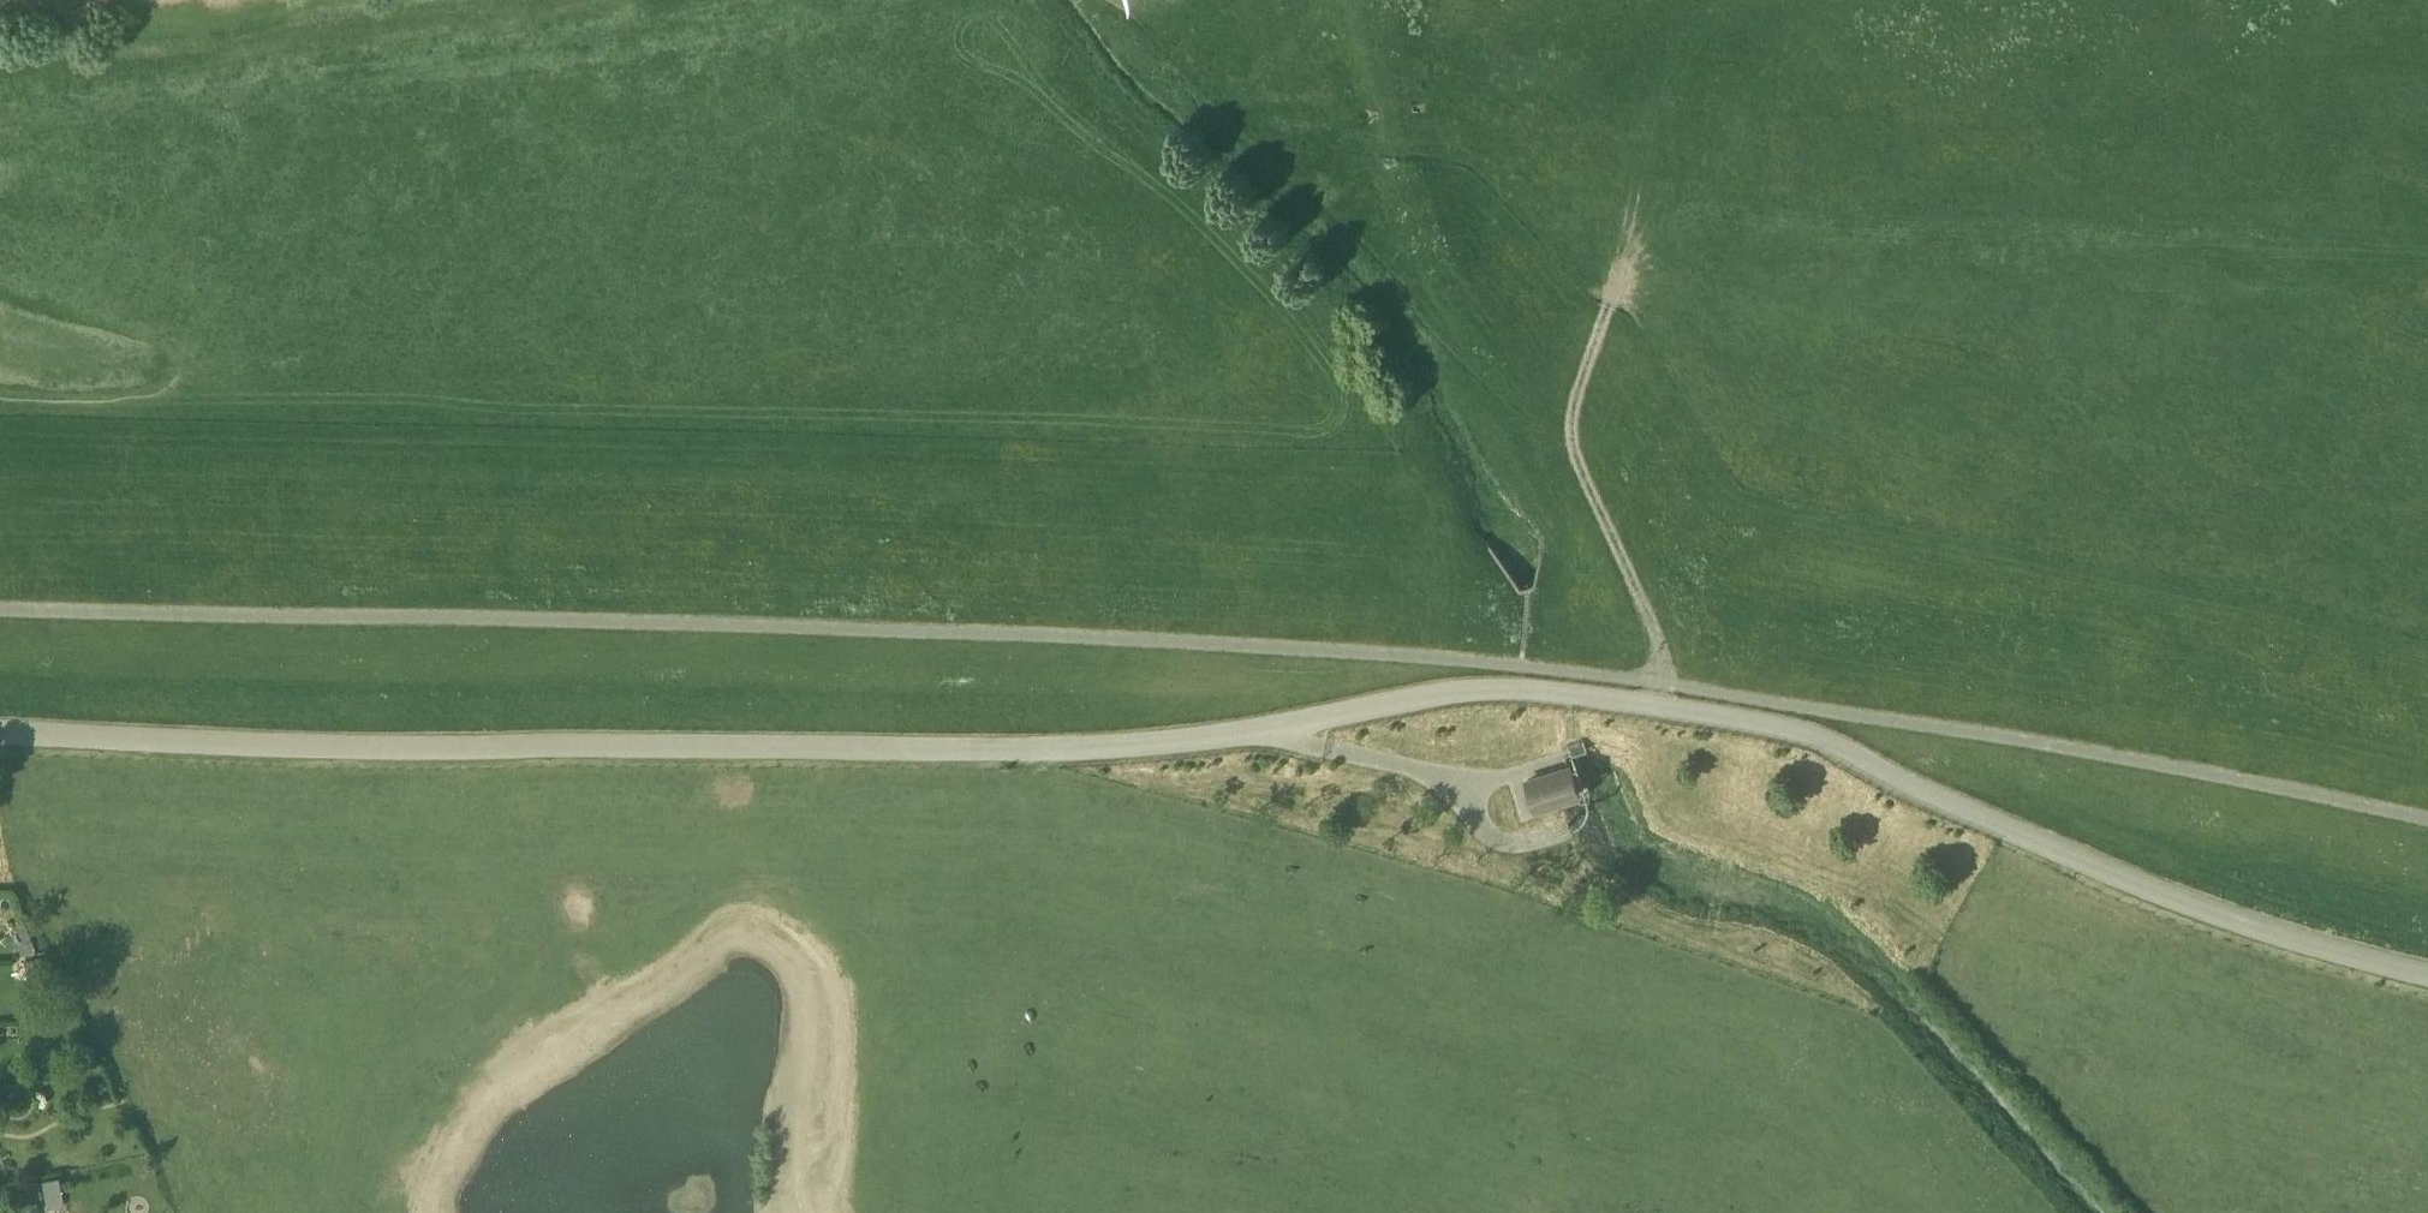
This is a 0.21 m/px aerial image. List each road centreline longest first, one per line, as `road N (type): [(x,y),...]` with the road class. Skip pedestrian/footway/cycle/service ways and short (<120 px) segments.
road 1 (unclassified): [(0,728),(343,743),(1013,747),(1202,732),(1495,680),(1541,680),(1821,728),(1923,788),(2144,882),(2335,951),(2427,974)]
road 2 (track): [(1658,698),(1660,644),(1578,450),(1577,413),(1608,311)]

